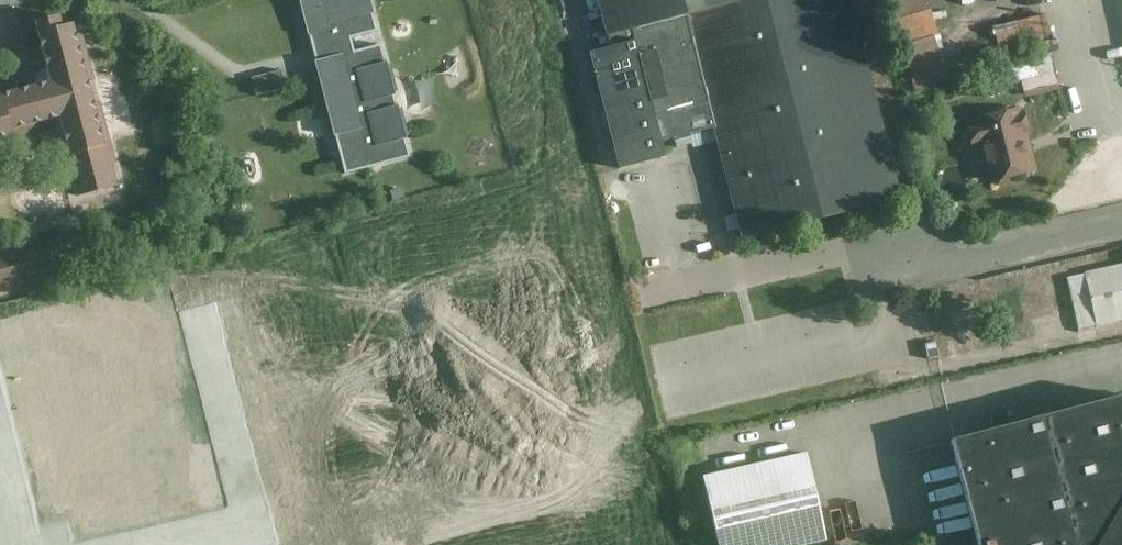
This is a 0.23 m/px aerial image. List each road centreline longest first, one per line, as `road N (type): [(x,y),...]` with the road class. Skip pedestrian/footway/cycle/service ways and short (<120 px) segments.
road 1 (residential): [(1121,225),(890,275)]

